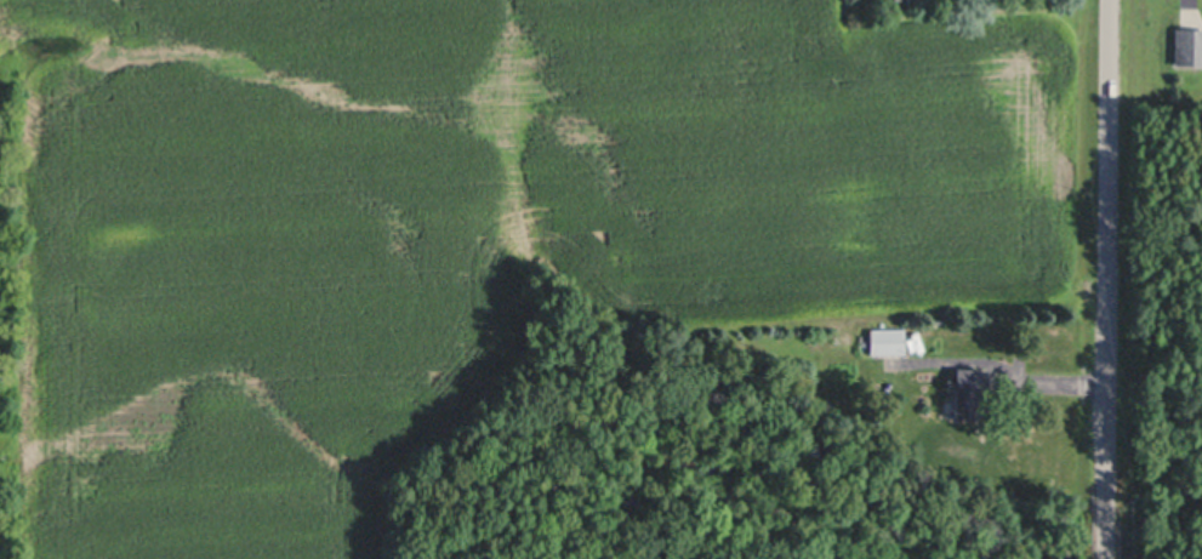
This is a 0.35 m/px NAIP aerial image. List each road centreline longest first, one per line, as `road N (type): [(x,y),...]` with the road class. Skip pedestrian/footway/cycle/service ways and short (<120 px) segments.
road 1 (residential): [(1105,490),(1108,0)]

